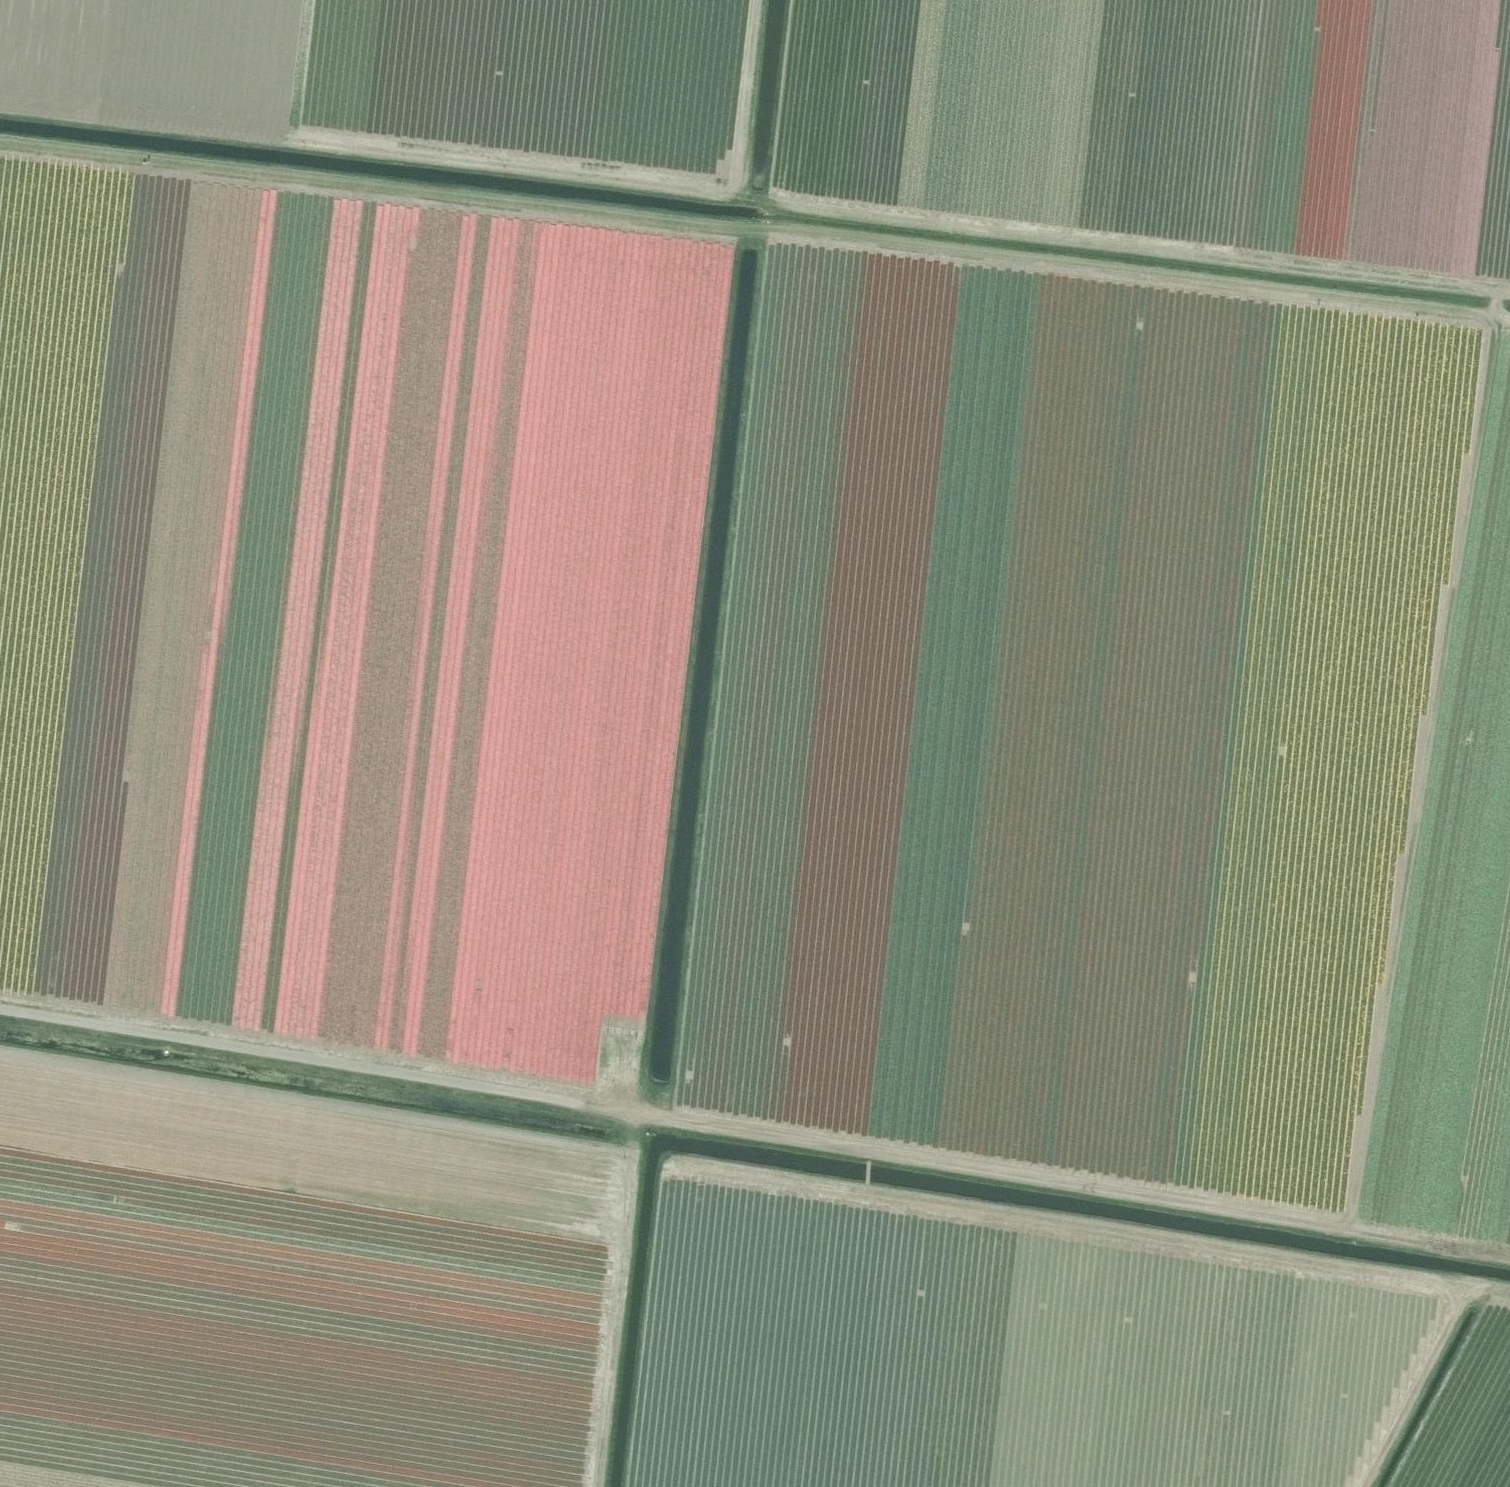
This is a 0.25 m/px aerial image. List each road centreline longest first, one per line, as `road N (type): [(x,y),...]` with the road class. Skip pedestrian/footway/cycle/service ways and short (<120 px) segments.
road 1 (track): [(0,1009),(580,1103)]

